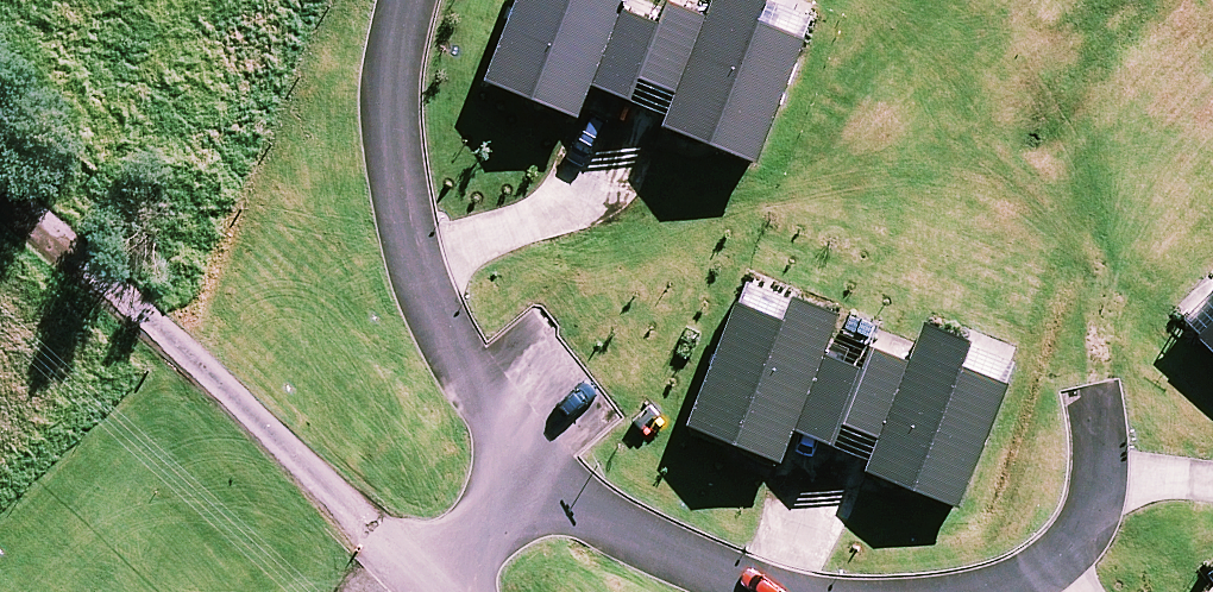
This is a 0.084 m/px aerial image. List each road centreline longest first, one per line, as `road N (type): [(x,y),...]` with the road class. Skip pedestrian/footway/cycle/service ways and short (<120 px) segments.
road 1 (residential): [(433,584),(0,187)]
road 2 (residential): [(405,0),(390,98),(415,268),(457,359),(539,473)]
road 3 (residential): [(539,473),(661,552),(768,591)]
road 4 (residential): [(999,591),(1048,570),(1087,522),(1100,460),(1093,387)]
road 5 (residential): [(433,584),(539,473)]

